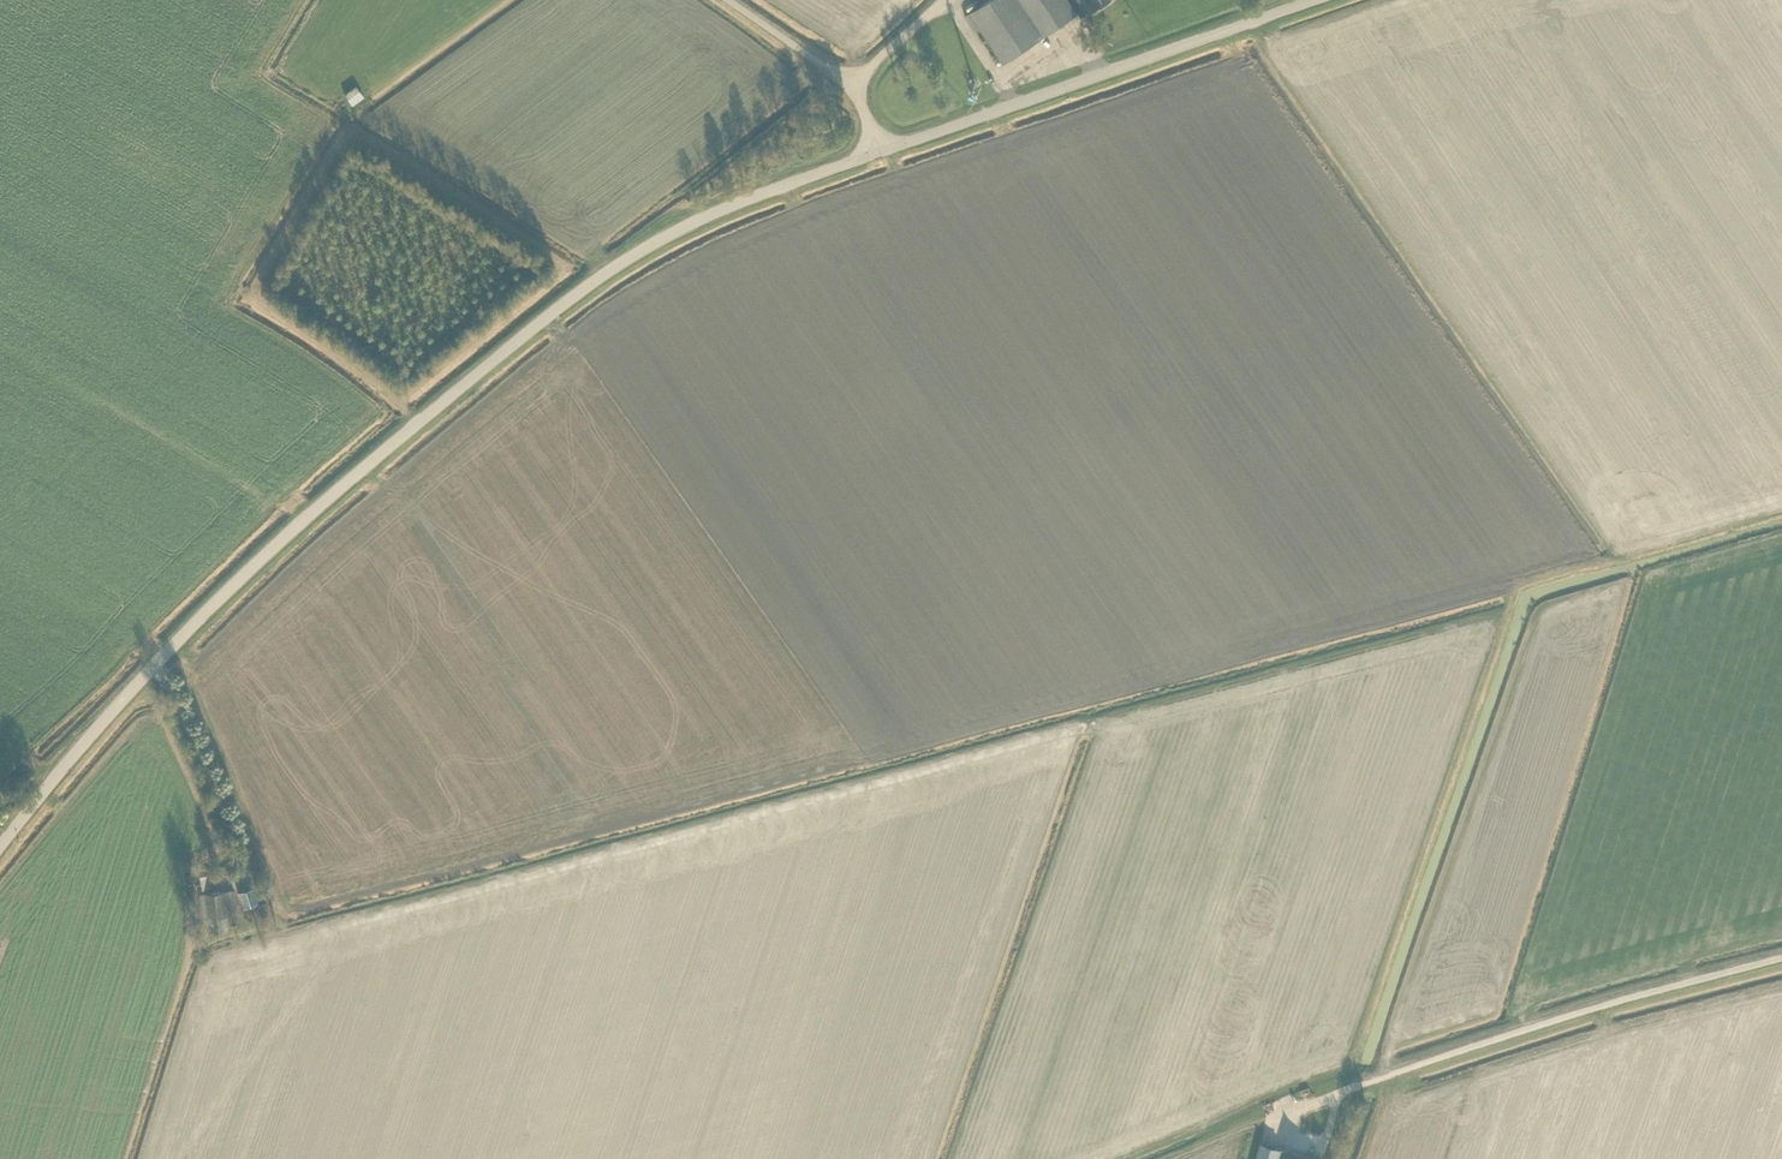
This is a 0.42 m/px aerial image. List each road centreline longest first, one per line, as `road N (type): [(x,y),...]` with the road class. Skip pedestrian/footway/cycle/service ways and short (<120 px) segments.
road 1 (tertiary): [(0,845),(155,664),(285,536),(564,301),(662,239),(746,199),(880,152)]
road 2 (tertiary): [(880,152),(1311,0)]
road 3 (unclassified): [(851,83),(732,0)]
road 4 (unclassified): [(851,83),(948,0)]

